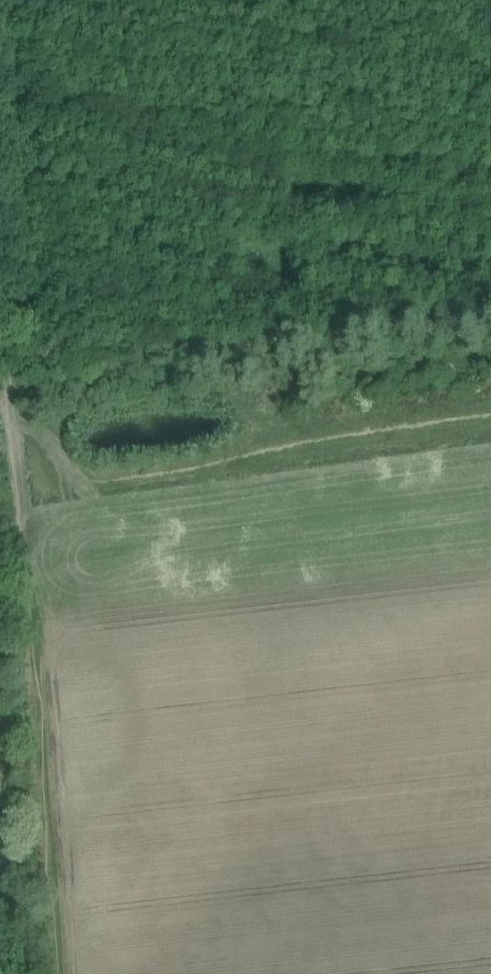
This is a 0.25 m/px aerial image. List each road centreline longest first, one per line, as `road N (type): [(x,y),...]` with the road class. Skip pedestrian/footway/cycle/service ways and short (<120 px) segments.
road 1 (track): [(37,973),(0,438)]

